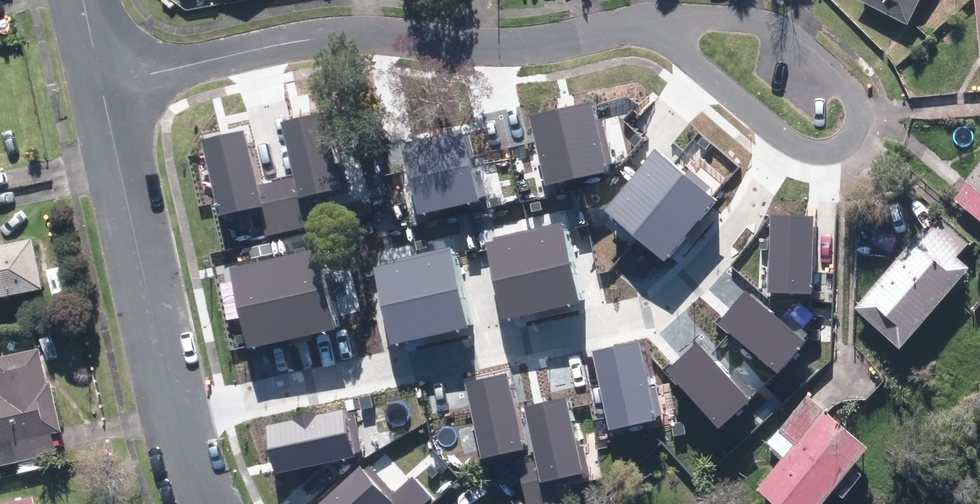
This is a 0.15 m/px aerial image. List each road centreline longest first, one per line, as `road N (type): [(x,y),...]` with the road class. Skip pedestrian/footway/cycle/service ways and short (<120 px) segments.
road 1 (residential): [(178,416),(650,314),(730,225),(789,138)]
road 2 (residential): [(104,86),(308,40),(370,36),(479,46),(652,19)]
road 3 (residential): [(652,19),(777,22),(854,90),(863,112),(846,142),(800,146),(789,138)]
road 4 (residential): [(178,416),(104,86)]
road 5 (residential): [(789,138),(652,19)]

